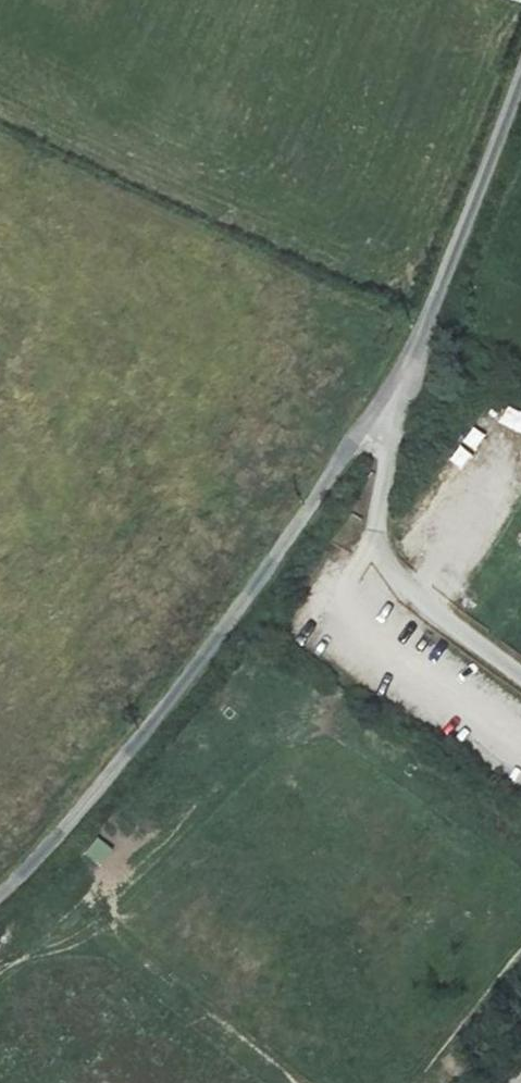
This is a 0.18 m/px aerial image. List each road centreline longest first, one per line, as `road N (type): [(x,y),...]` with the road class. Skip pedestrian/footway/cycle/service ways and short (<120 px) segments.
road 1 (unclassified): [(0,894),(166,709),(389,389)]
road 2 (unclassified): [(389,389),(392,457),(379,511),(383,553),(439,617),(520,680)]
road 3 (unclassified): [(389,389),(435,300),(520,78)]

